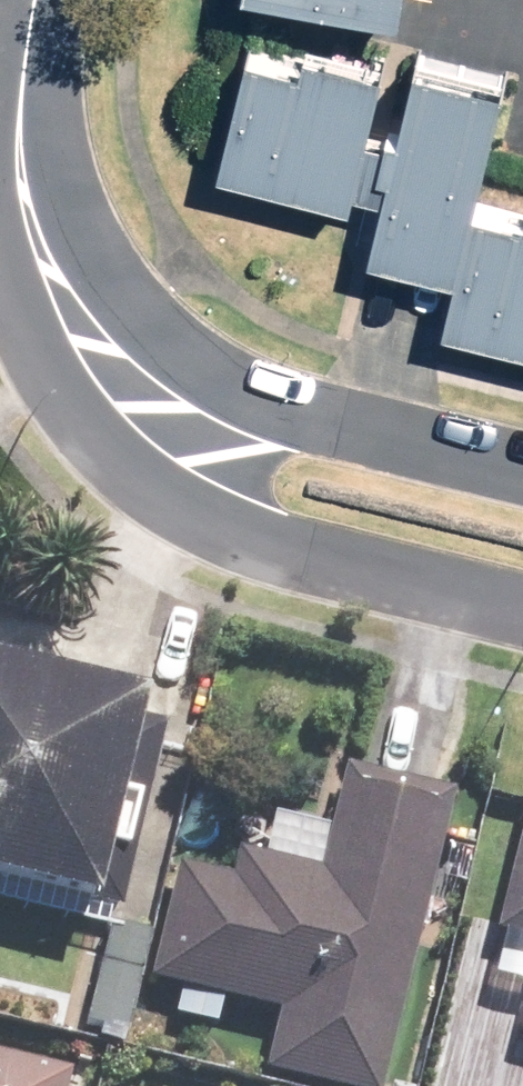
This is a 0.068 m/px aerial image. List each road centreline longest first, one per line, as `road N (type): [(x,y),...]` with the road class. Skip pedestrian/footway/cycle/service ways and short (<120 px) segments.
road 1 (residential): [(522,608),(329,562),(139,402)]
road 2 (residential): [(42,0),(26,110),(39,225),(76,306),(139,402)]
road 3 (residential): [(139,402),(353,427),(522,468)]

